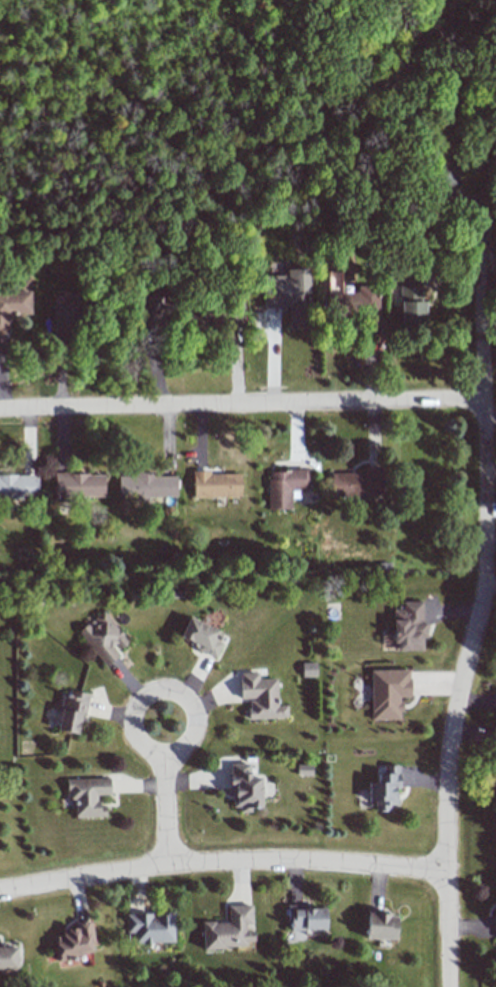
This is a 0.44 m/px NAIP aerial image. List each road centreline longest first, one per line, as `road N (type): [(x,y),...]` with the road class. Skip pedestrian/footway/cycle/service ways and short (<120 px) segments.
road 1 (residential): [(449,986),(448,777),(486,571),(479,202)]
road 2 (residential): [(483,398),(0,408)]
road 3 (residential): [(447,873),(221,861),(0,890)]
road 4 (residential): [(189,736),(165,749),(146,742),(135,725),(138,704),(164,688),(182,694),(195,718),(189,736)]

